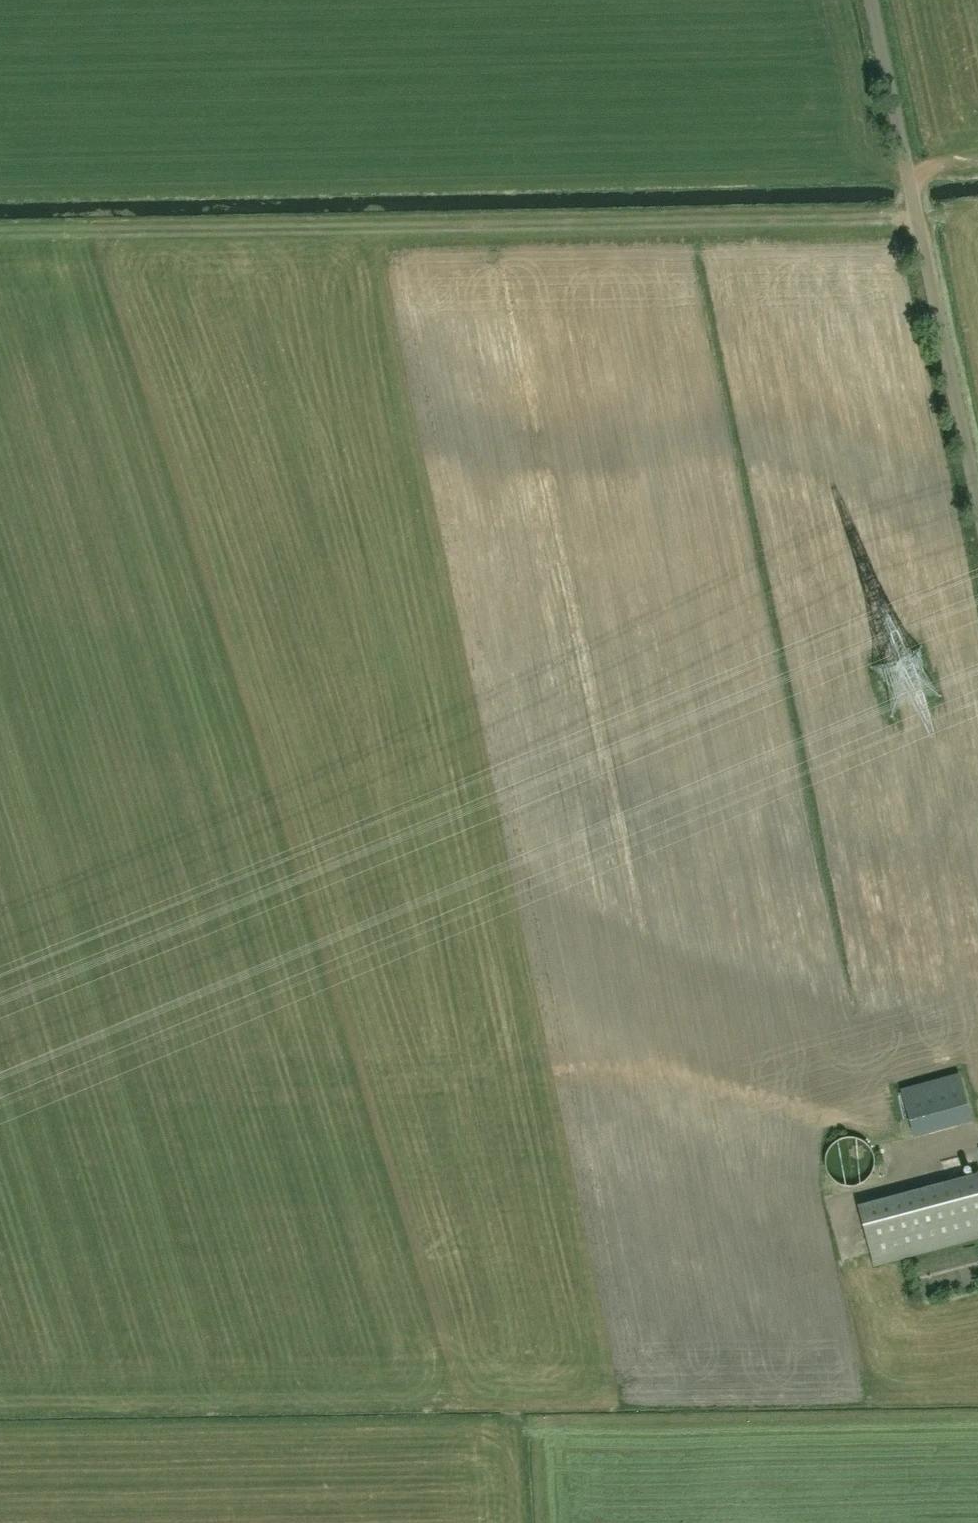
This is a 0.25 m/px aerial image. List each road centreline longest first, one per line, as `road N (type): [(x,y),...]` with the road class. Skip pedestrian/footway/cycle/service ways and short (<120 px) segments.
road 1 (unclassified): [(977,498),(874,0)]

